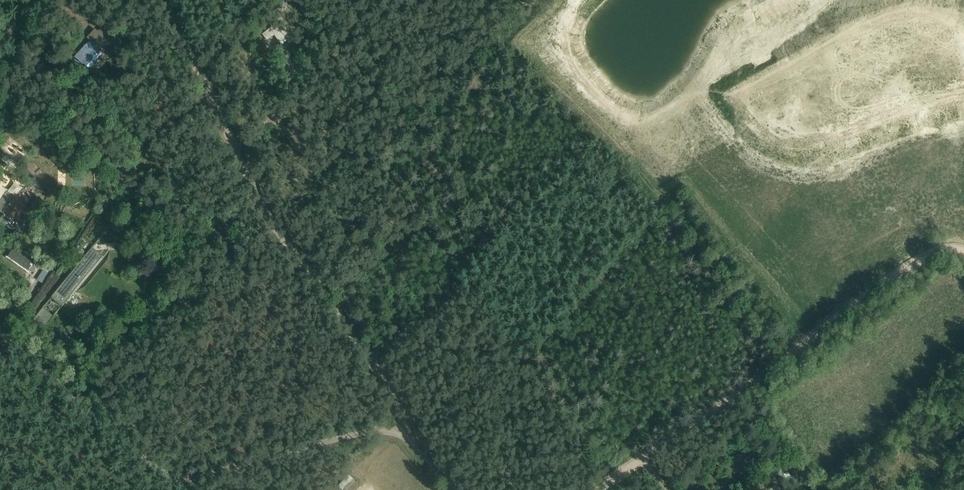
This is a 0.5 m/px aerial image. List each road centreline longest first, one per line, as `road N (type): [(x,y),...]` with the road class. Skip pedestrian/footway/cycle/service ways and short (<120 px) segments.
road 1 (track): [(160,0),(257,200),(386,382),(407,425)]
road 2 (track): [(599,489),(877,290),(942,252),(963,256)]
road 3 (track): [(407,425),(175,480),(117,435)]
road 4 (track): [(393,0),(234,149)]
road 5 (track): [(117,435),(13,349)]

